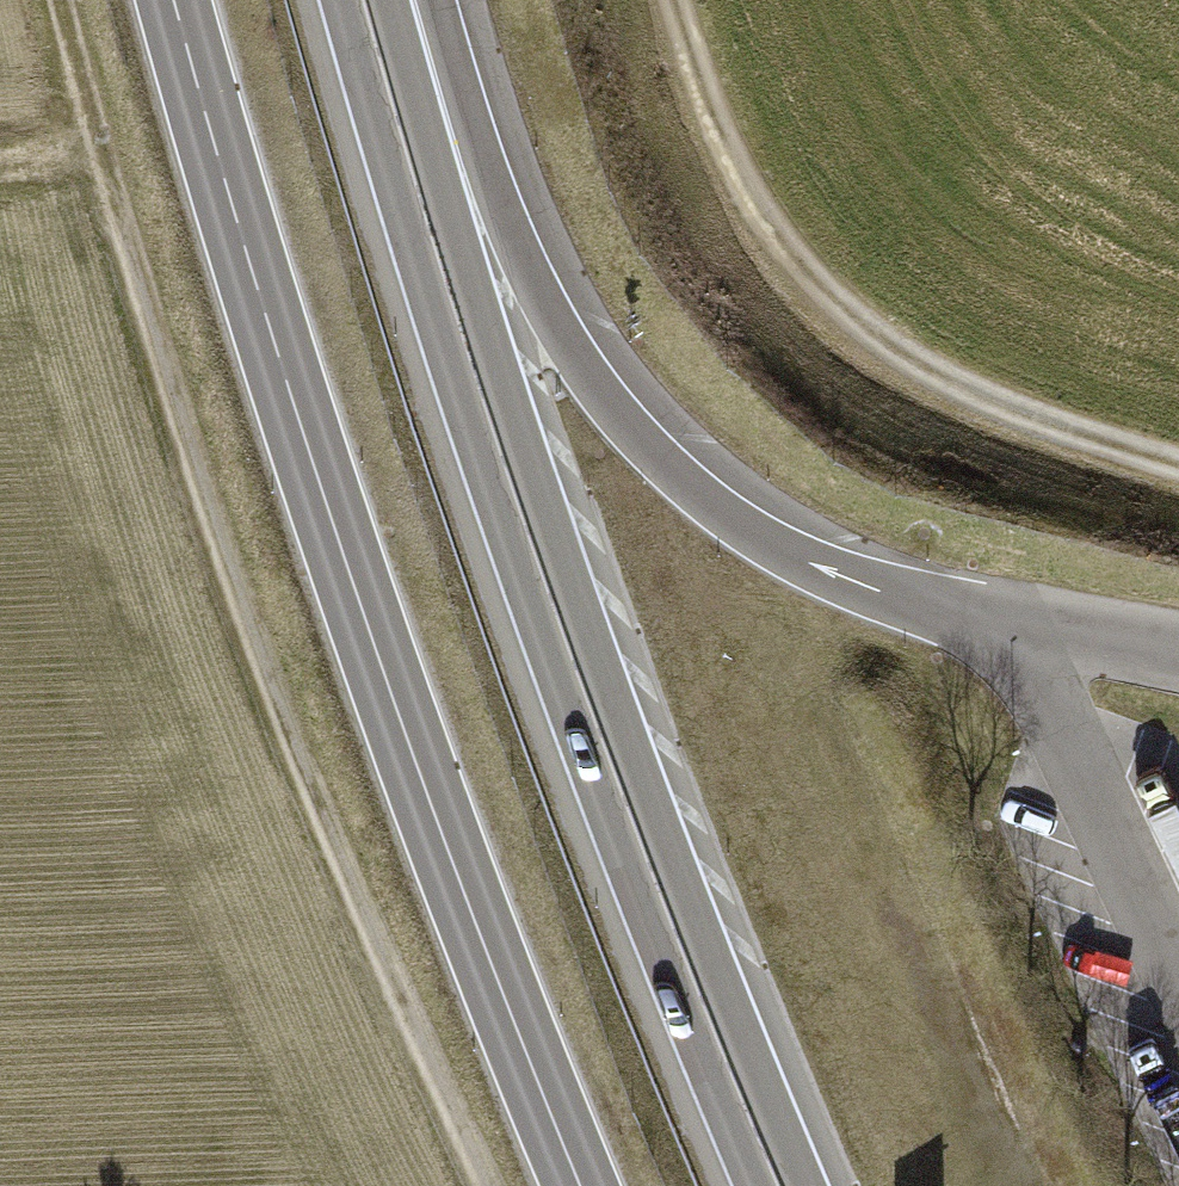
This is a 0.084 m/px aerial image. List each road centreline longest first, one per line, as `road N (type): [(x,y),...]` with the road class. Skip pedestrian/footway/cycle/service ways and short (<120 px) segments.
road 1 (track): [(61,0),(102,165),(286,734),(488,1185)]
road 2 (trunk): [(807,1185),(673,856),(543,502),(390,0)]
road 3 (trunk): [(342,0),(444,343),(564,696),(756,1185)]
road 4 (primary): [(577,1185),(473,931),(287,402),(171,0)]
road 5 (trunk): [(1017,634),(788,553),(700,494),(636,434),(533,290),(416,0)]
road 6 (track): [(1178,478),(1001,415),(918,370),(849,319),(750,197),(674,0)]

